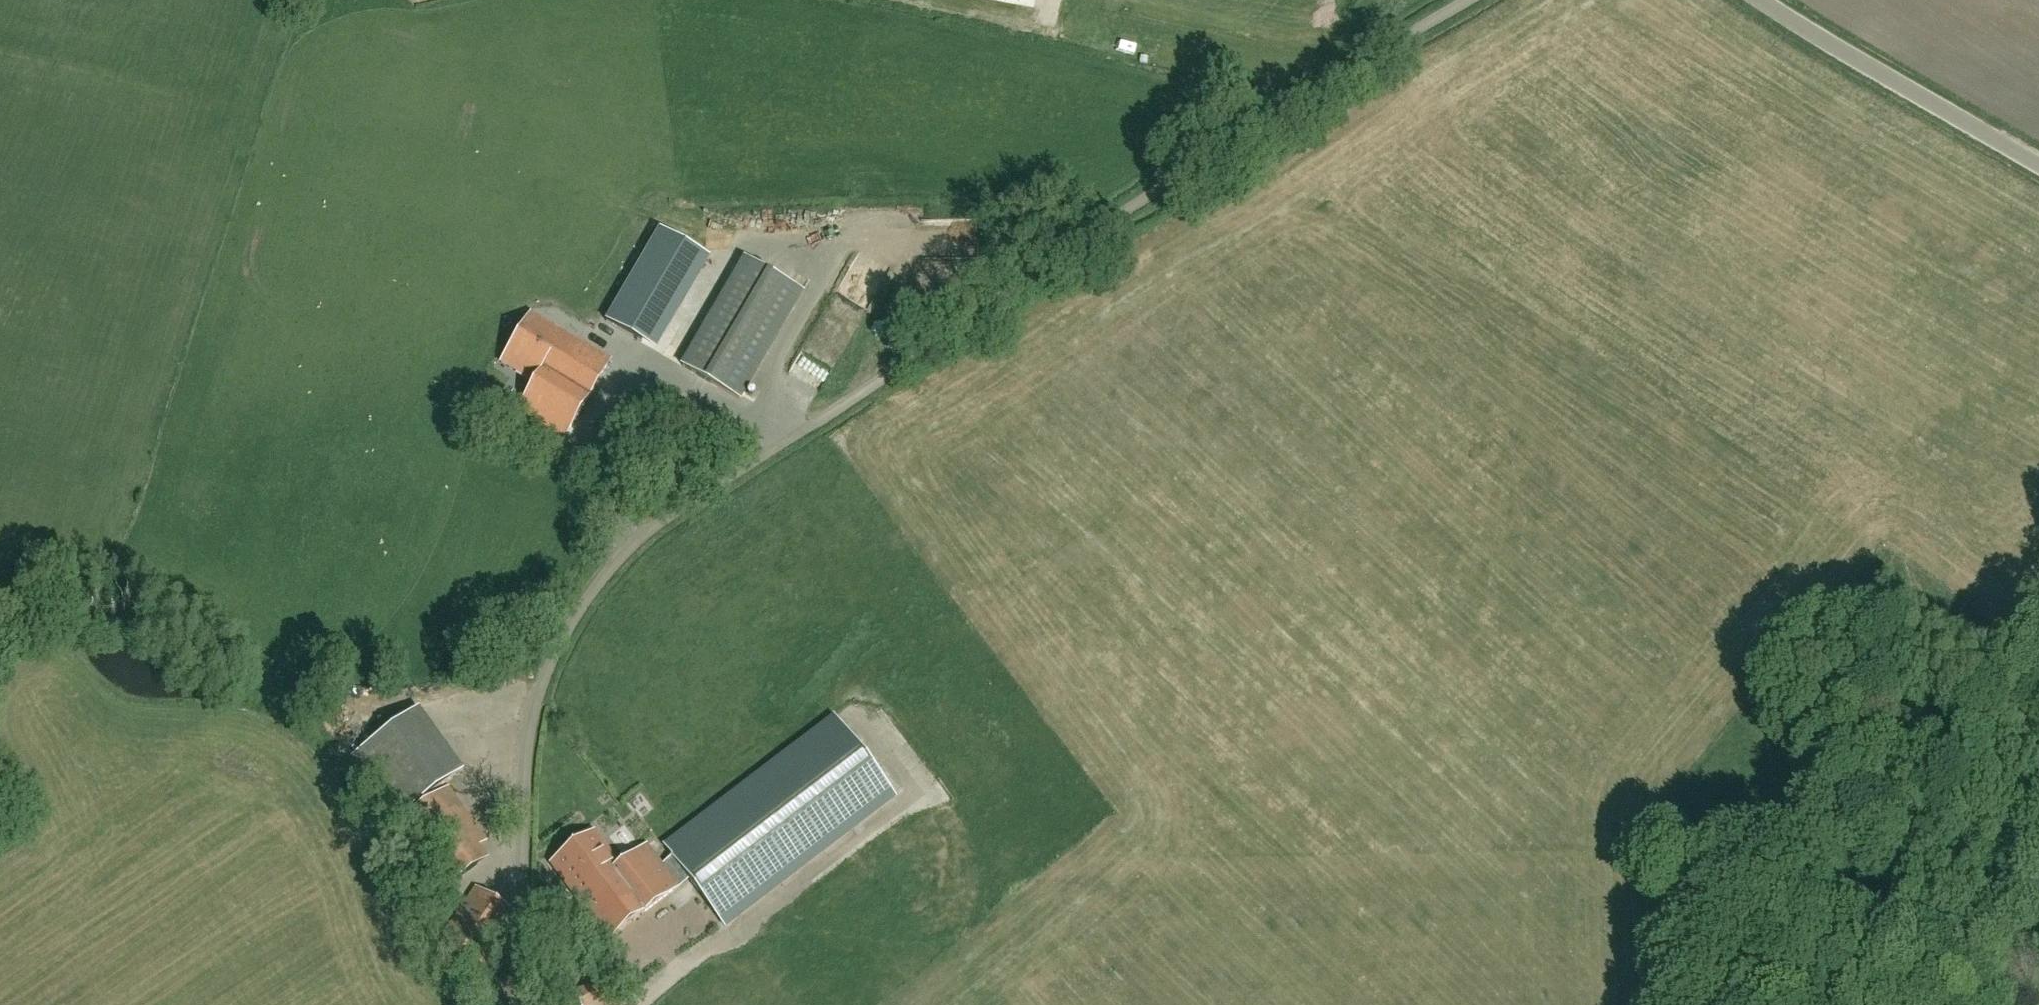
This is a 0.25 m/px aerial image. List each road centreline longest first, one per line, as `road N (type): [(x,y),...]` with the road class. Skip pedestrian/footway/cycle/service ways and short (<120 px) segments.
road 1 (unclassified): [(529,1004),(541,701),(593,602),(668,534),(1052,262),(1470,0)]
road 2 (unclassified): [(2038,167),(1756,0)]

